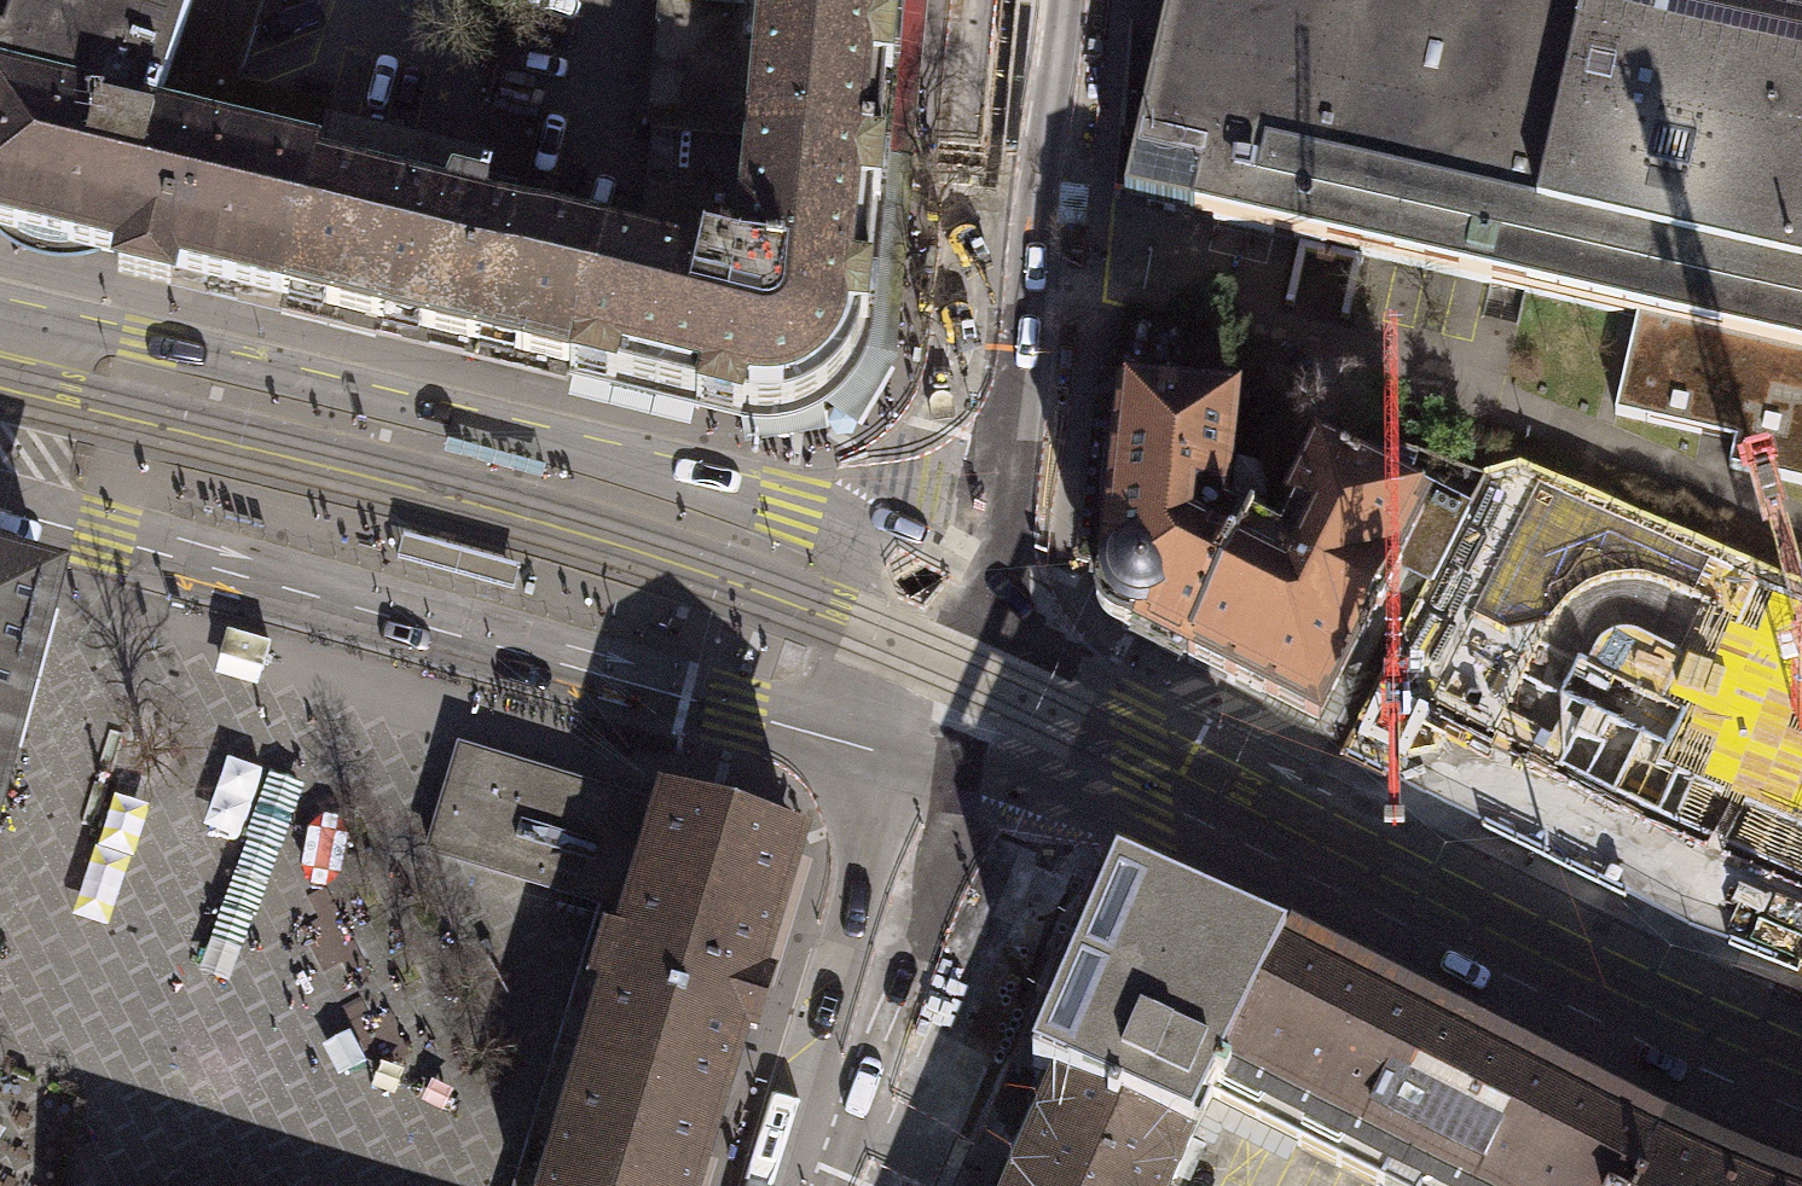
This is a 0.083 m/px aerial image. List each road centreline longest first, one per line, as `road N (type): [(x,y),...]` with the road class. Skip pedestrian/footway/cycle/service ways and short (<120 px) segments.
road 1 (tertiary): [(950,667),(861,553),(782,512),(0,321)]
road 2 (tertiary): [(0,509),(728,711),(834,717),(950,667)]
road 3 (tertiary): [(1801,1073),(1686,1027),(950,667)]
road 4 (tertiary): [(1023,0),(950,667)]
road 5 (tertiary): [(950,667),(921,849),(866,1037),(811,1185)]

